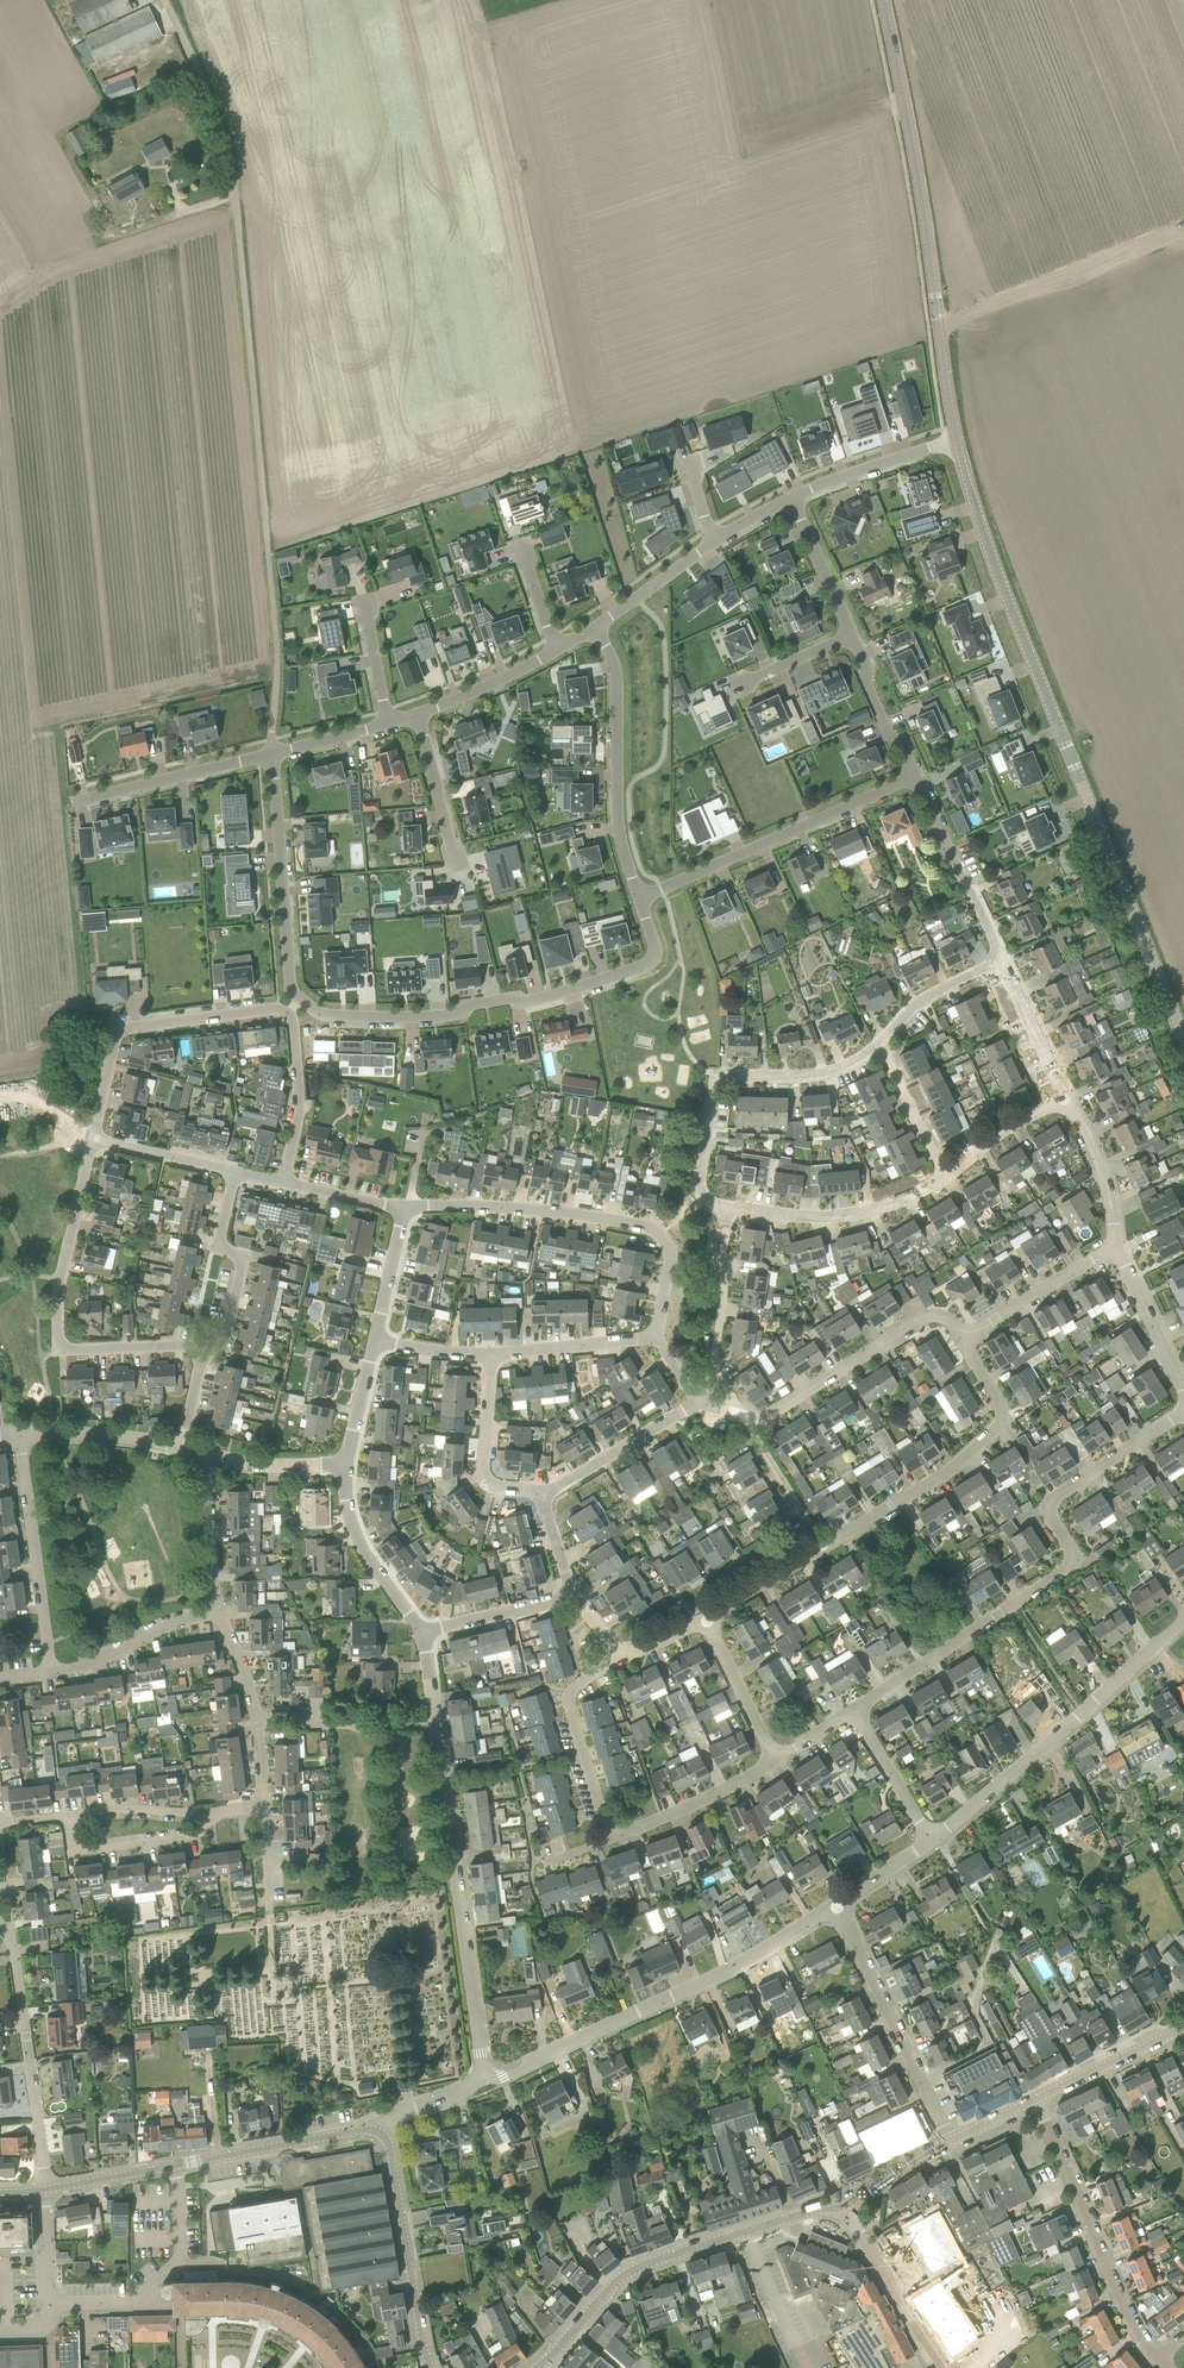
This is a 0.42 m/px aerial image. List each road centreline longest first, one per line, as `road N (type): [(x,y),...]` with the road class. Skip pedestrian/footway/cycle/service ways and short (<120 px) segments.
road 1 (tertiary): [(1183,1038),(1032,658),(955,441)]
road 2 (residential): [(856,1710),(1074,1564),(1050,1512),(1053,1501),(1183,1413)]
road 3 (residential): [(485,2082),(424,1633)]
road 4 (tertiary): [(955,441),(881,0)]
road 5 (residential): [(302,999),(320,1014),(394,1018),(522,1004),(638,970),(653,945),(643,900)]
road 6 (residential): [(485,2082),(764,1951),(835,1908)]
road 7 (residential): [(655,1336),(669,1287),(671,1248),(660,1233),(531,1209),(405,1207)]
road 8 (residential): [(207,1349),(62,1350),(60,1280),(95,1139)]
road 9 (track): [(235,201),(270,554)]
road 10 (unclassified): [(537,2367),(634,2270),(805,2211),(841,2208)]
road 11 (unclassified): [(45,2189),(364,2129),(380,2133)]
road 12 (residential): [(932,1840),(1183,1620)]
road 13 (residential): [(879,1044),(816,1075),(723,1075),(699,1181),(708,1201),(730,1208)]
road 14 (residential): [(827,1545),(997,1433),(1000,1404),(963,1338)]
road 15 (residential): [(919,777),(643,900)]
road 16 (residential): [(1157,2356),(1129,2310),(1042,2098)]
road 17 (residential): [(643,900),(623,832),(620,673),(600,626)]
road 18 (residential): [(95,1139),(122,1032),(290,1012)]
road 19 (residential): [(45,2189),(15,1951),(0,1924)]
road 20 (track): [(1183,236),(940,337)]
road 21 (residential): [(953,2139),(835,1908)]
road 22 (residential): [(302,999),(292,990),(272,755)]
road 23 (unclassified): [(431,2367),(390,2145),(380,2133)]
road 24 (residential): [(51,1672),(20,1433)]
road 25 (residential): [(963,1338),(937,1316),(922,1321),(758,1417)]
road 26 (residential): [(730,1208),(874,1216),(947,1176)]
road 27 (residential): [(612,1839),(567,1699),(622,1658)]
road 28 (unclassified): [(166,0),(209,92),(235,201)]
road 29 (residential): [(207,1349),(227,1333),(245,1253),(218,1243),(235,1172)]
road 30 (residential): [(738,1410),(716,1357),(730,1208)]
road 31 (residential): [(272,755),(75,803)]
road 32 (residential): [(264,1805),(249,1683),(221,1610)]
road 33 (residential): [(424,1633),(354,1529),(346,1464)]
road 34 (residential): [(946,2367),(841,2208)]
road 35 (residential): [(542,1495),(494,1486),(483,1474),(493,1353)]
road 36 (residential): [(963,1338),(1120,1242)]
road 37 (residential): [(68,1816),(72,1845),(84,1851),(195,1836),(212,1813)]
road 38 (residential): [(612,1839),(686,1811),(775,1761)]
road 39 (residential): [(51,1672),(221,1610)]
road 40 (residential): [(697,1404),(542,1495)]
road 41 (residential): [(955,441),(790,499)]
road 42 (residential): [(284,1182),(300,1111),(290,1012)]
road 43 (residential): [(493,1353),(655,1336)]
road 44 (residential): [(20,1433),(97,1433),(181,1447)]
road 45 (residential): [(1183,1390),(1120,1242)]
road 46 (residential): [(853,632),(865,681),(919,777)]
road 47 (residential): [(1120,1242),(1113,1184),(1066,1096)]
road 48 (unclassified): [(1042,2098),(1183,2027)]
road 49 (residential): [(775,1761),(707,1619)]
road 50 (residential): [(221,1610),(211,1555),(212,1455)]
road 51 (residential): [(424,1633),(573,1593)]
road 52 (residential): [(559,650),(490,689),(420,715)]
road 53 (residential): [(1002,960),(909,1011),(879,1044)]
road 54 (residential): [(932,1840),(856,1710)]
road 55 (residential): [(1066,1096),(1002,960)]
road 56 (residential): [(453,861),(420,715)]
road 57 (residential): [(947,1176),(879,1044)]
road 58 (residential): [(827,1545),(758,1435),(758,1417)]
road 59 (residential): [(790,499),(853,632)]
road 60 (residential): [(68,1816),(212,1813)]
road 61 (residential): [(235,1172),(95,1139)]
road 62 (residential): [(947,1176),(1066,1096)]
road 63 (residential): [(716,543),(600,626)]
road 64 (residential): [(707,1619),(827,1545)]
road 65 (residential): [(45,2189),(50,2317),(43,2327)]
road 66 (residential): [(376,1341),(405,1207)]
road 67 (residential): [(212,1455),(265,1465),(346,1464)]
road 68 (residential): [(363,593),(388,724)]
road 69 (unclassified): [(841,2208),(953,2139)]
road 70 (residential): [(346,1464),(376,1341)]
road 71 (residential): [(853,632),(740,687)]
road 72 (residential): [(405,1207),(284,1182)]
road 73 (residential): [(388,724),(272,755)]

